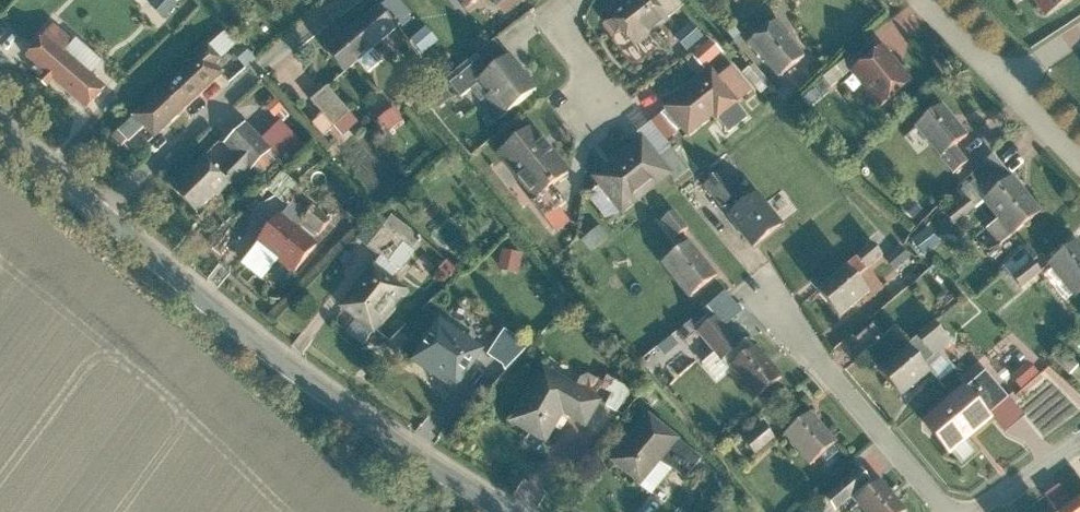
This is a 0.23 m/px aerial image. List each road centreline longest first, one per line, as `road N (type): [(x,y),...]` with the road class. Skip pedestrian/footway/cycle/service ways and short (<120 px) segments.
road 1 (tertiary): [(116,217),(310,379),(519,511)]
road 2 (residential): [(116,217),(280,50),(346,0)]
road 3 (residential): [(761,300),(939,511)]
road 4 (tertiary): [(0,118),(116,217)]
road 5 (residential): [(577,0),(549,21),(610,110)]
road 6 (residential): [(1010,86),(925,0)]
road 7 (residential): [(981,511),(1079,442)]

